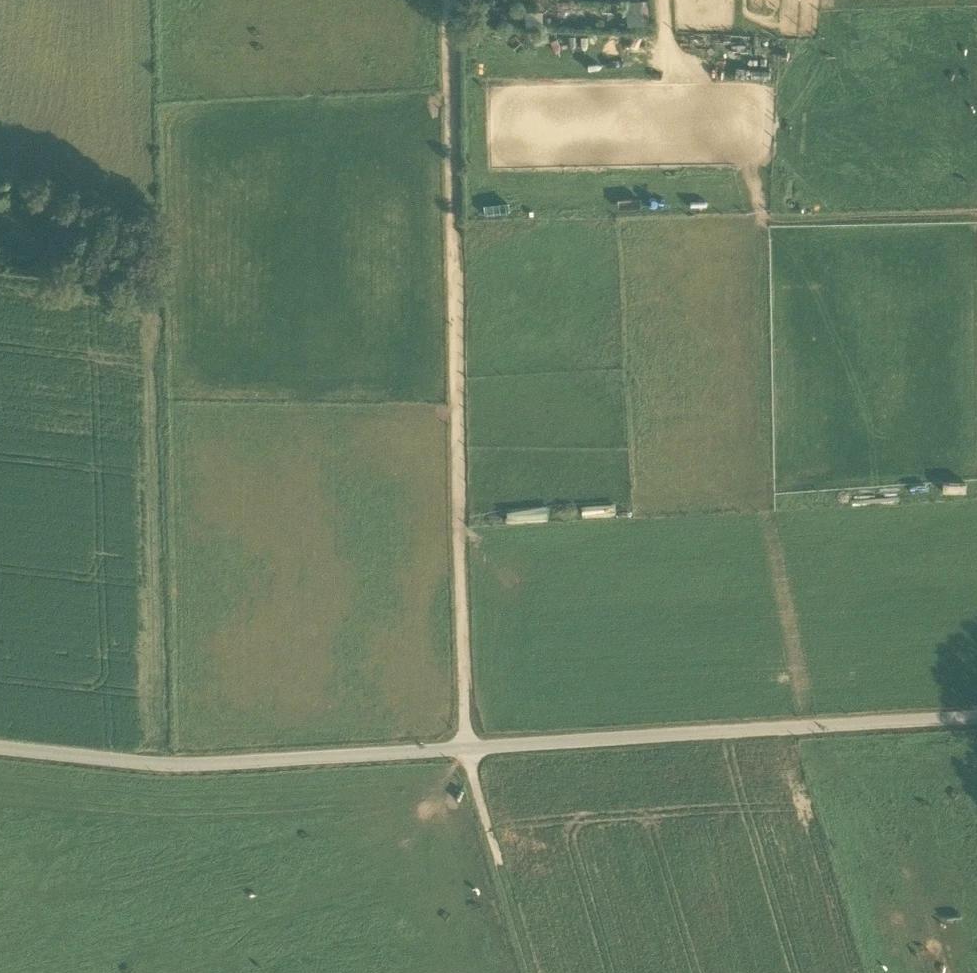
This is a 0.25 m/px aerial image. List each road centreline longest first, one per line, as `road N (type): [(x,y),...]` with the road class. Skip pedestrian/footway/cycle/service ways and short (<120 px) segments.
road 1 (unclassified): [(976,716),(172,765),(0,747)]
road 2 (track): [(505,878),(465,748),(452,0)]

